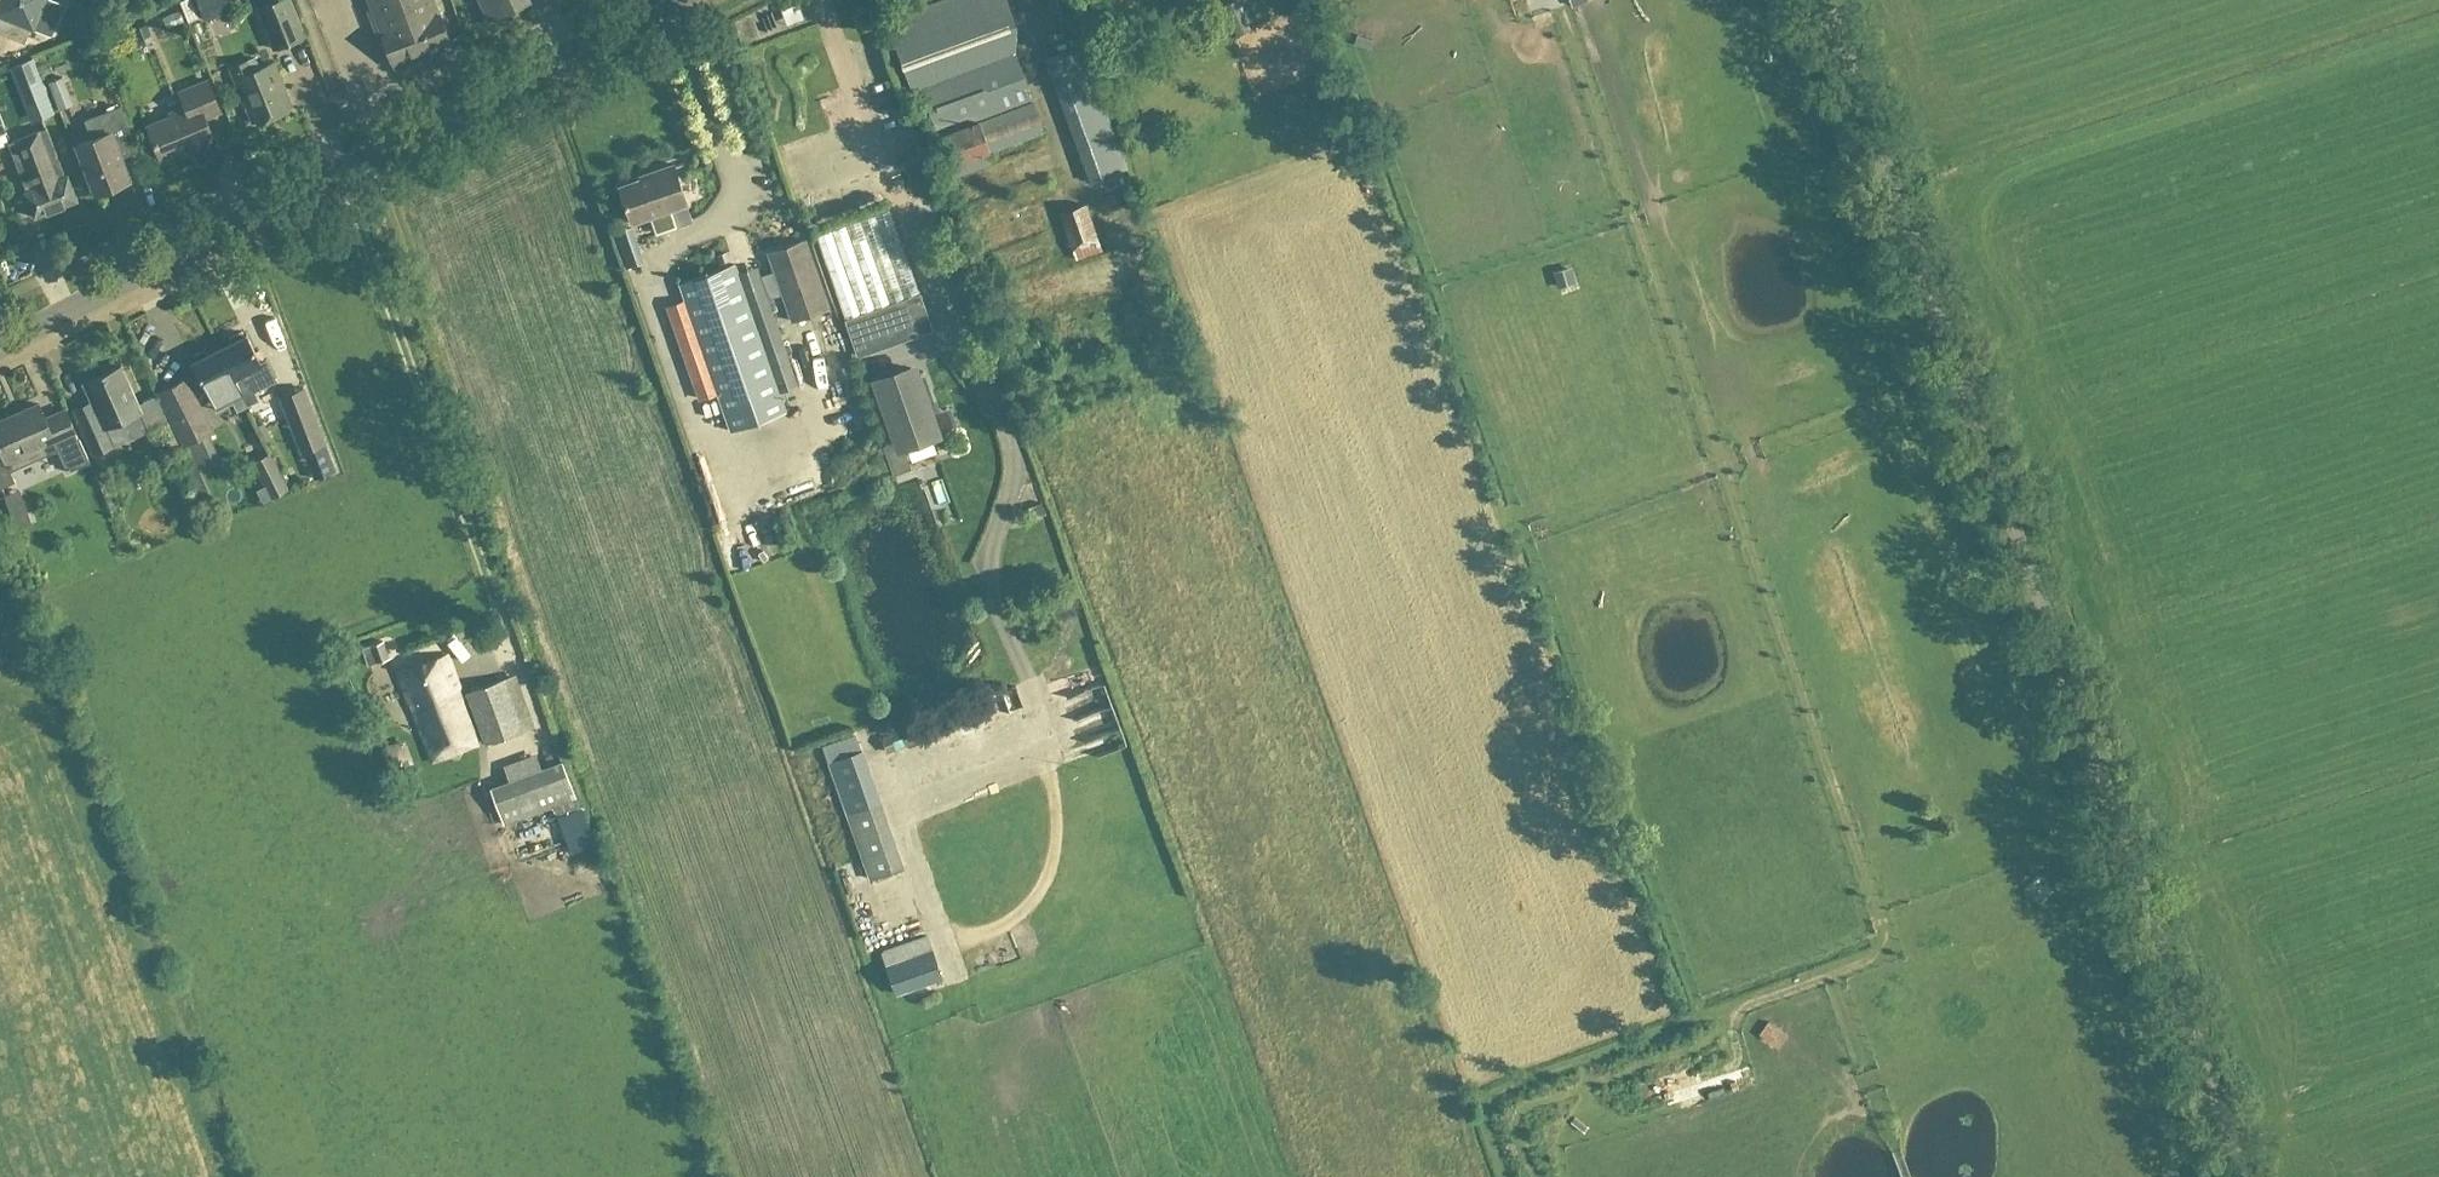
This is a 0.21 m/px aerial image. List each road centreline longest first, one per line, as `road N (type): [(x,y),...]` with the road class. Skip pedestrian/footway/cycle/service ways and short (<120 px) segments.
road 1 (unclassified): [(2241,1176),(1826,0)]
road 2 (track): [(367,161),(732,1176)]
road 3 (tertiary): [(0,346),(677,0)]

